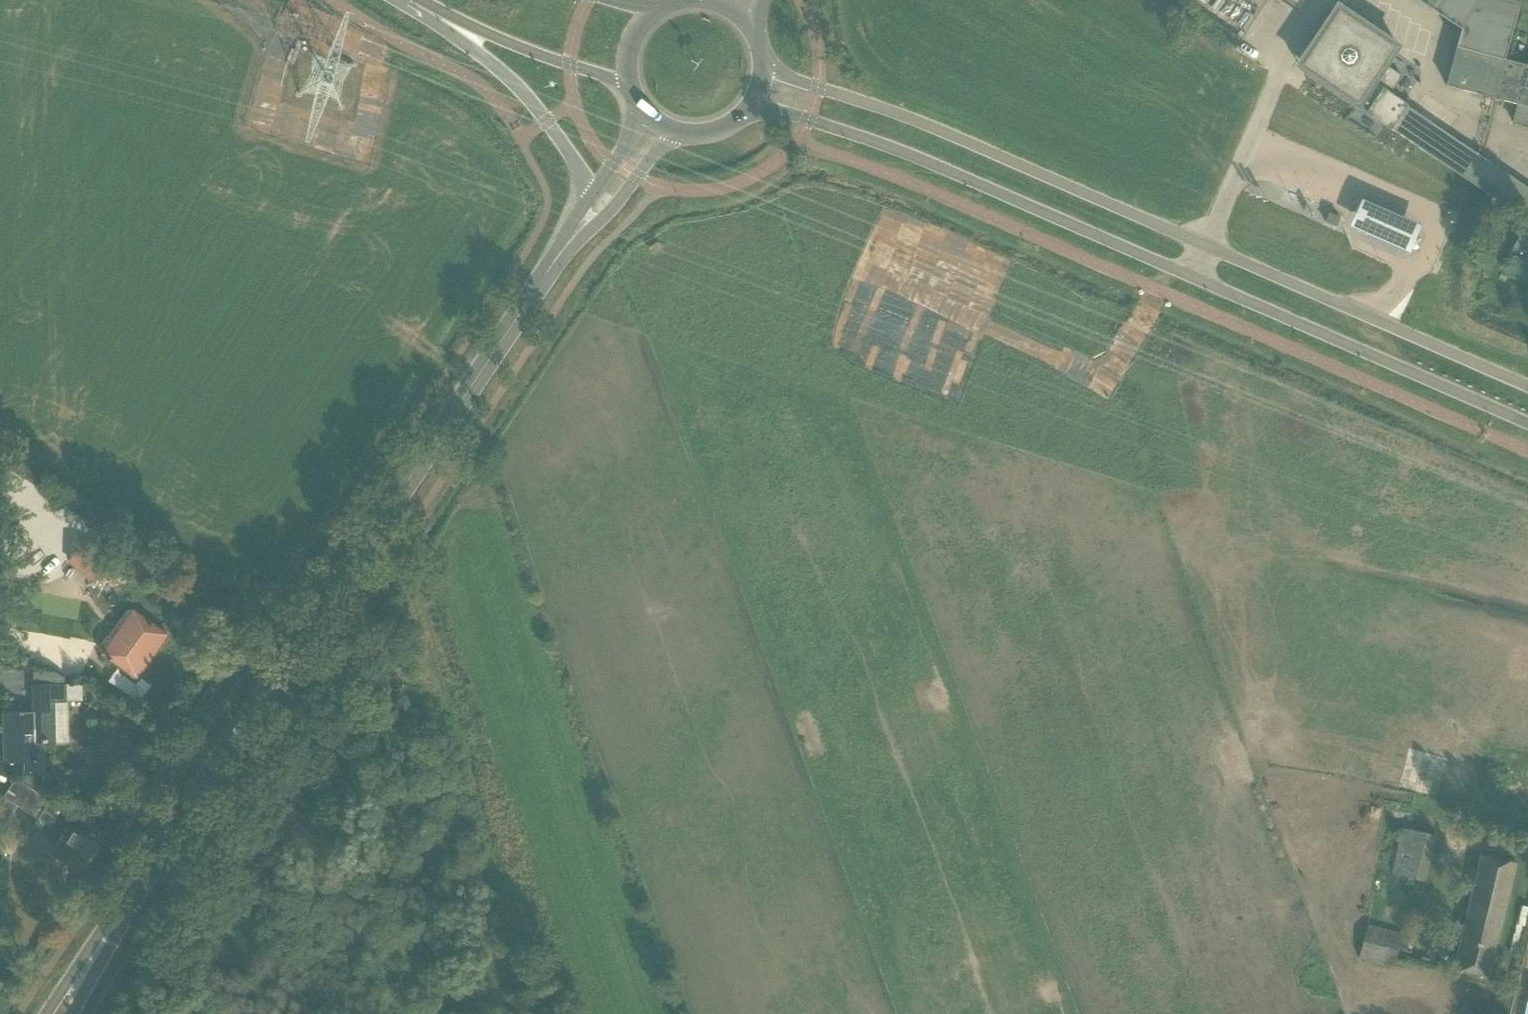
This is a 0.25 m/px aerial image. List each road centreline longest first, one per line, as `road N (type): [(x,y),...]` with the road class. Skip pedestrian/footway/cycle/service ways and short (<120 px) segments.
road 1 (unclassified): [(751,107),(894,150),(1527,424)]
road 2 (secondary): [(91,960),(554,263)]
road 3 (unclassified): [(1527,386),(911,119),(762,68)]
road 4 (secondary): [(423,8),(548,121),(589,198)]
road 5 (secondary): [(423,8),(629,88)]
road 6 (secondary): [(554,263),(608,214),(673,134)]

